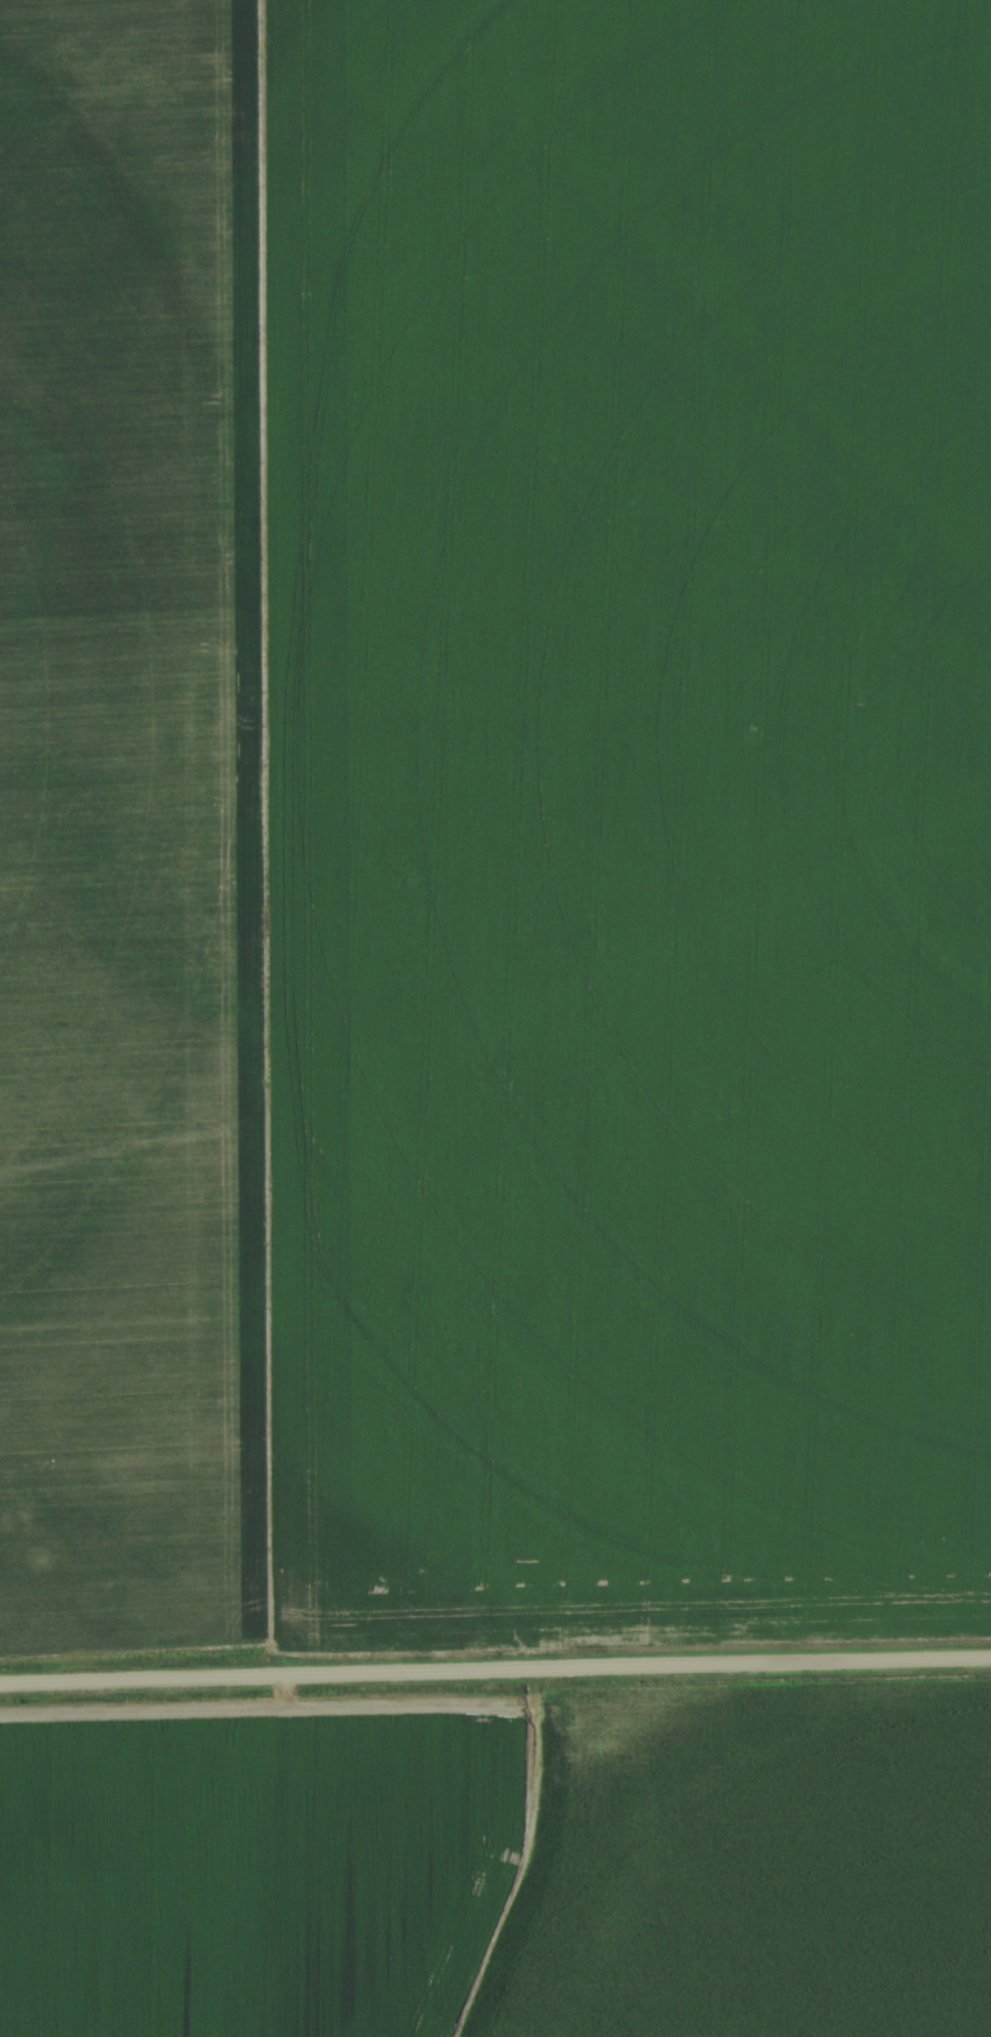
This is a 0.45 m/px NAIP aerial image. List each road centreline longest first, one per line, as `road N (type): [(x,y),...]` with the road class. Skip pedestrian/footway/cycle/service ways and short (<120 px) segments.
road 1 (residential): [(0,1689),(990,1663)]

